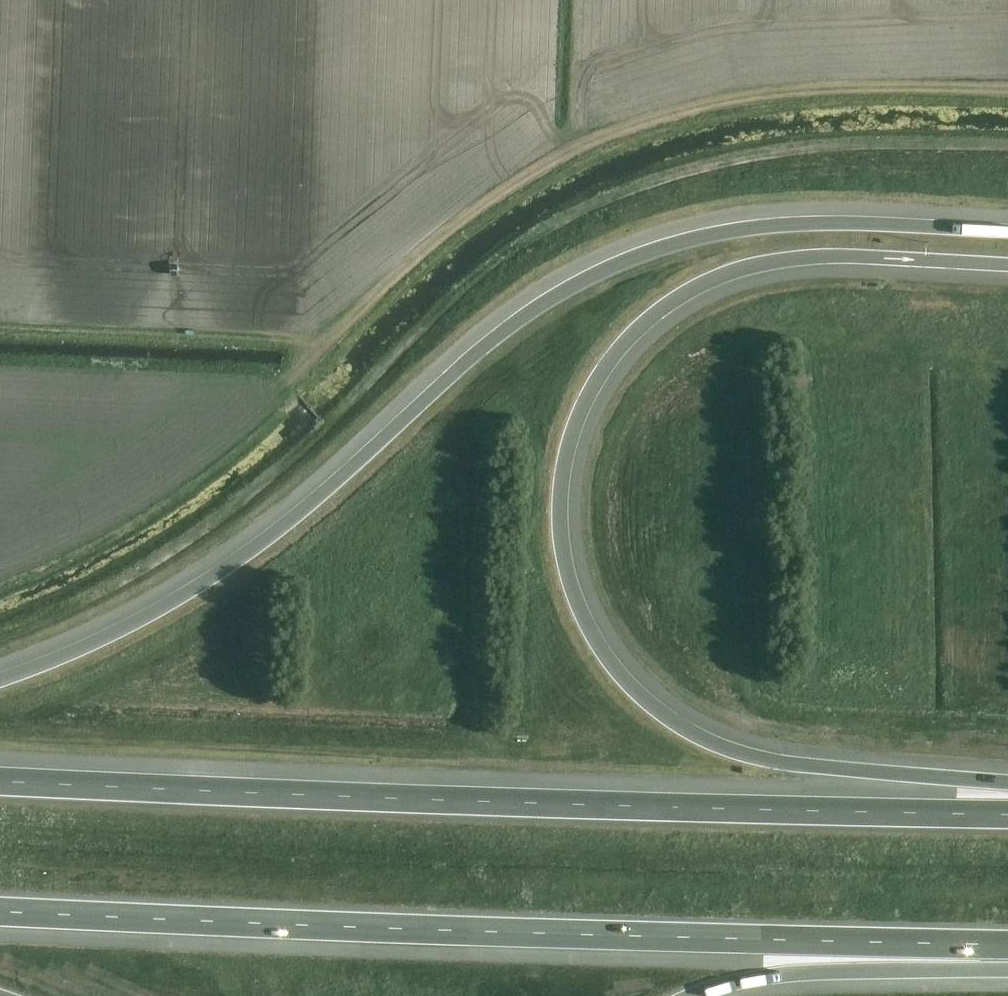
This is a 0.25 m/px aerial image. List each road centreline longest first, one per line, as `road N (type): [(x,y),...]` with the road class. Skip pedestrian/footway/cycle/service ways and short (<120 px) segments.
road 1 (motorway): [(1007,792),(774,762),(694,734),(643,698),(601,649),(569,580),(560,526),(568,449),(594,385),(653,316),(686,293),(744,268),(809,257),(1007,265)]
road 2 (motorway): [(1007,232),(756,228),(608,267),(502,332),(349,471),(212,577),(109,635),(0,679)]
road 3 (motorway): [(0,913),(1007,947)]
road 4 (motorway): [(1007,814),(0,781)]
road 5 (track): [(1007,89),(755,95),(571,150),(506,188),(400,271),(293,374)]
road 6 (motorway): [(692,995),(812,973),(1007,958)]

